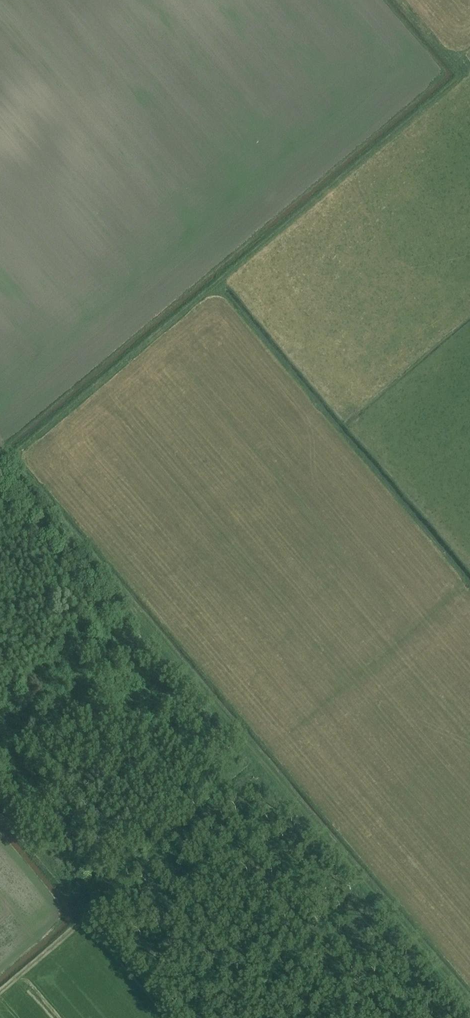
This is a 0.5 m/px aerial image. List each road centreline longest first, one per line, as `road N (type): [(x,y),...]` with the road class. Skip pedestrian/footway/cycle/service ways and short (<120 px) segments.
road 1 (track): [(469,1007),(0,455)]

